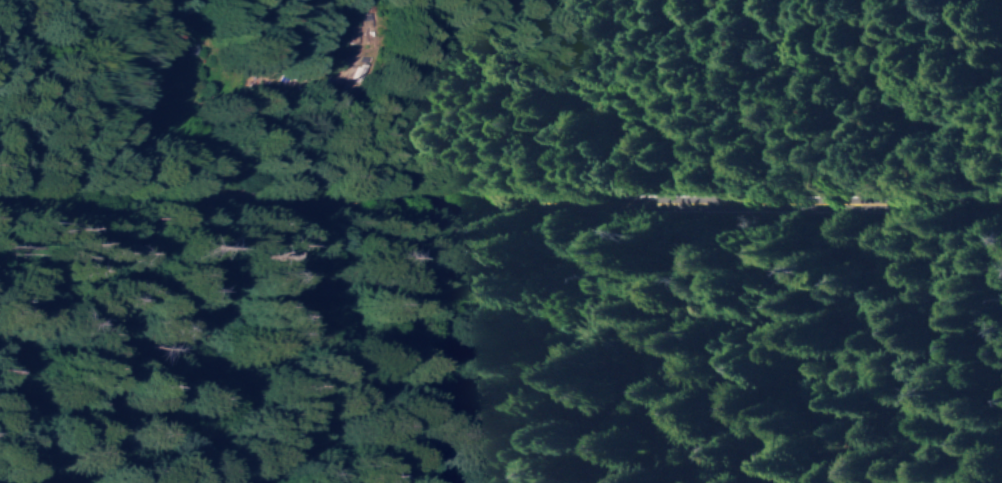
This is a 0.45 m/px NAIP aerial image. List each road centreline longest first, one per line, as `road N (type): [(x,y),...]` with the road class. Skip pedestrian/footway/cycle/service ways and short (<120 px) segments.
road 1 (tertiary): [(1001,213),(369,213),(254,198),(0,190)]

